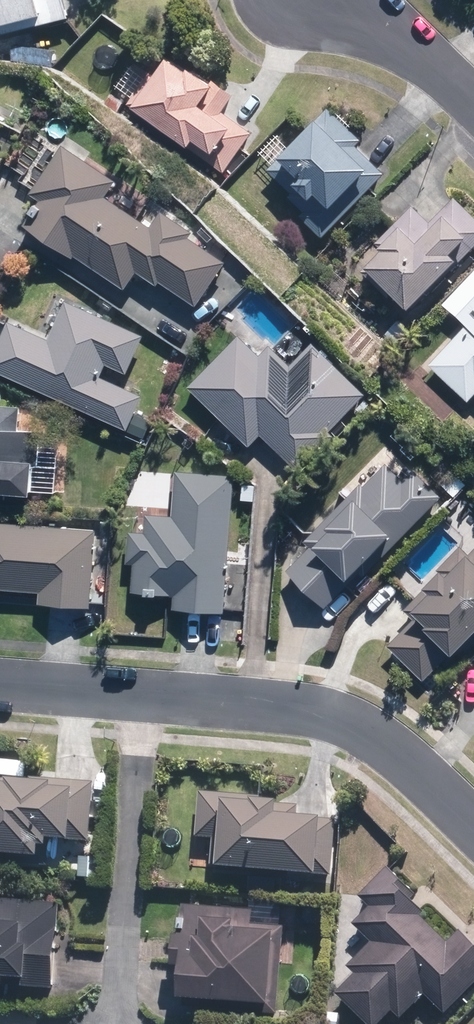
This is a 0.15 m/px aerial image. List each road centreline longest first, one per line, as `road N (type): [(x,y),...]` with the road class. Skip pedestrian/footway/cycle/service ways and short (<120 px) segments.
road 1 (residential): [(473,819),(371,726),(227,699),(0,680)]
road 2 (residential): [(334,0),(440,65),(473,98)]

